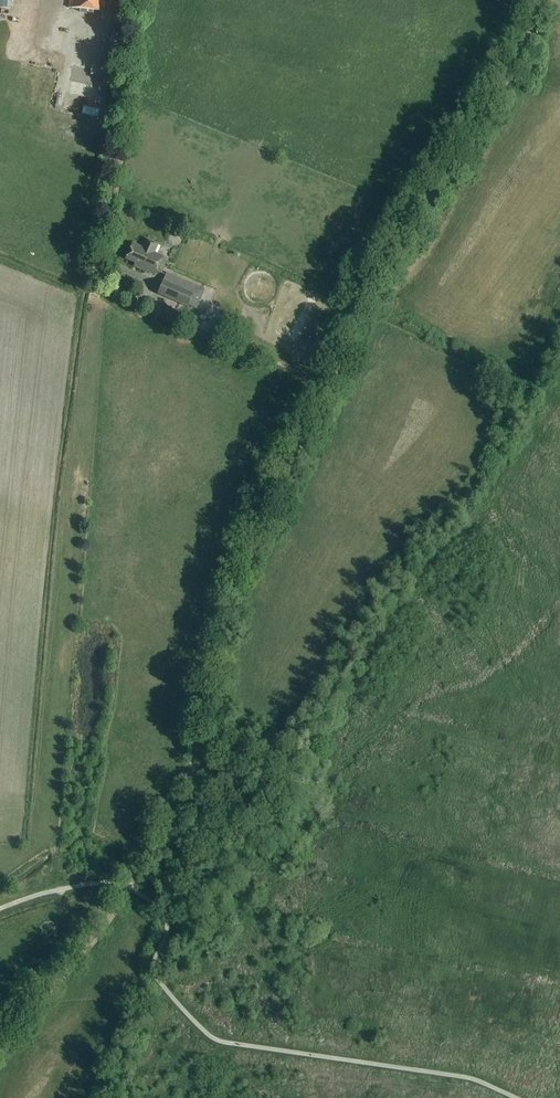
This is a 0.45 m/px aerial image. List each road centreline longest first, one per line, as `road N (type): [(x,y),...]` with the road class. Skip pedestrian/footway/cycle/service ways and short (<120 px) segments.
road 1 (track): [(128,887),(175,810),(196,755),(235,585),(368,288),(465,150),(547,0)]
road 2 (track): [(0,1053),(128,887)]

